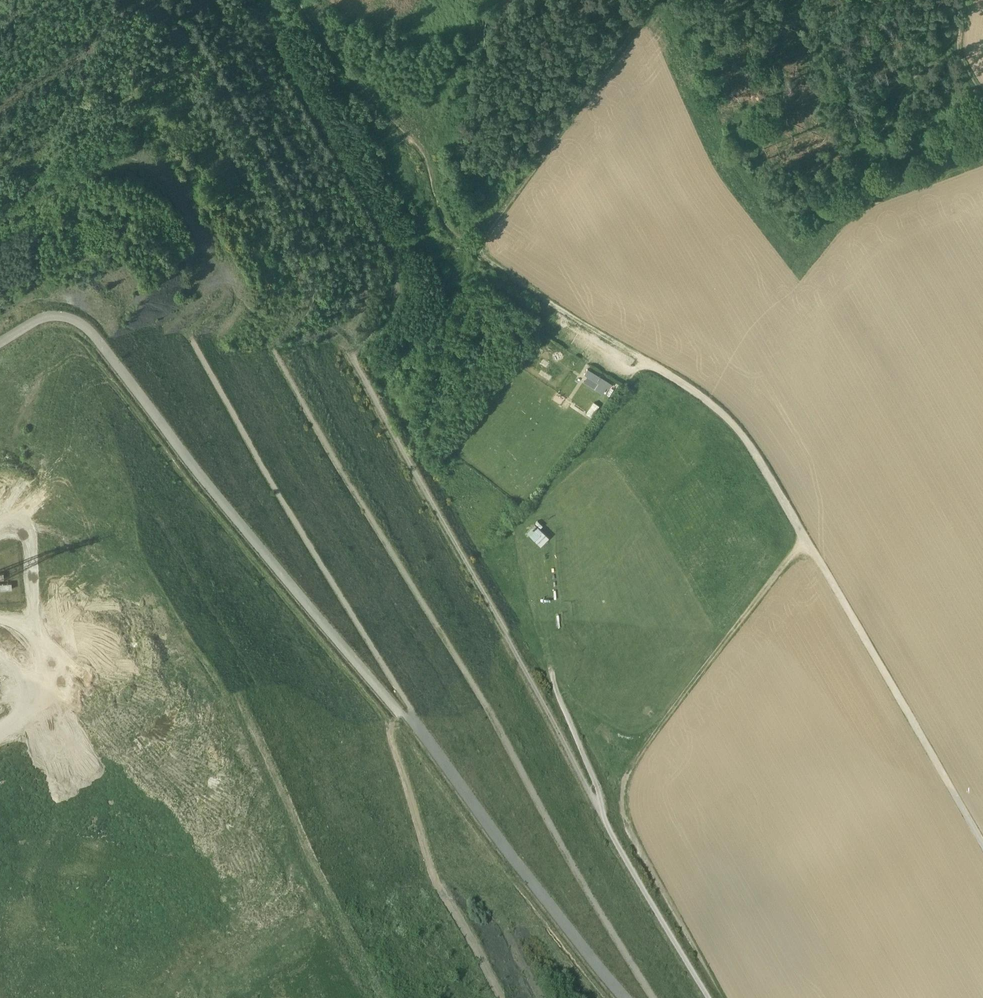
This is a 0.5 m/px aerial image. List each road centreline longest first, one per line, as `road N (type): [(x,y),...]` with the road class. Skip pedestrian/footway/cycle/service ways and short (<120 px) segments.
road 1 (track): [(229,279),(166,348),(150,378),(140,441),(147,484),(191,587),(338,742),(444,884),(479,997)]
road 2 (track): [(354,358),(712,997)]
road 3 (track): [(0,805),(52,826),(75,853),(237,914),(337,978)]
road 4 (track): [(280,884),(110,717),(43,611)]
road 5 (track): [(982,834),(815,545)]
road 6 (track): [(476,259),(668,0)]
road 7 (track): [(476,259),(453,237),(416,150),(304,15)]
road 8 (track): [(622,772),(815,545)]
road 9 (track): [(718,407),(476,259)]
road 10 (track): [(604,803),(570,716),(527,559)]
road 11 (track): [(43,611),(29,522),(53,398)]
road 12 (track): [(815,545),(718,407)]

